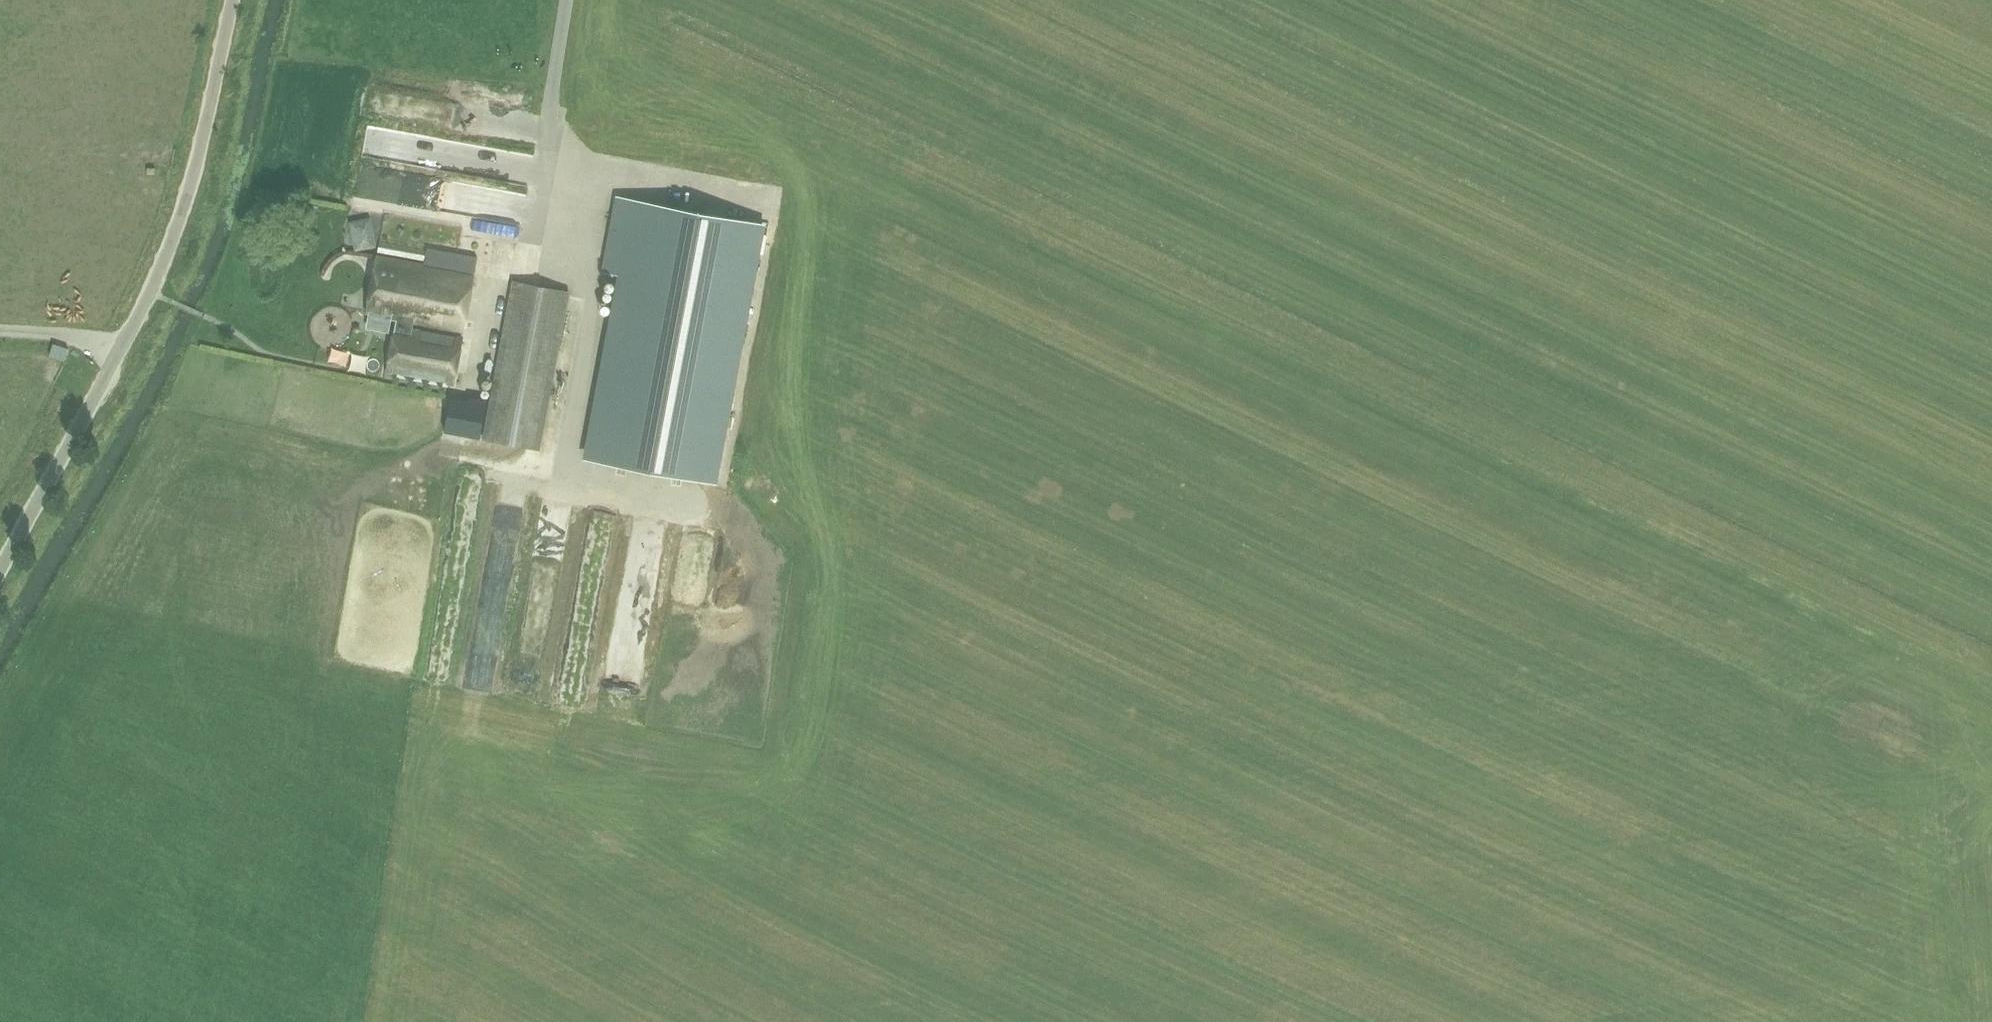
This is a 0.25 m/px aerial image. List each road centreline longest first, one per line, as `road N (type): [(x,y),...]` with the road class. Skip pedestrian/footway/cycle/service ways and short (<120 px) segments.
road 1 (unclassified): [(0,565),(123,343),(177,225),(234,0)]

